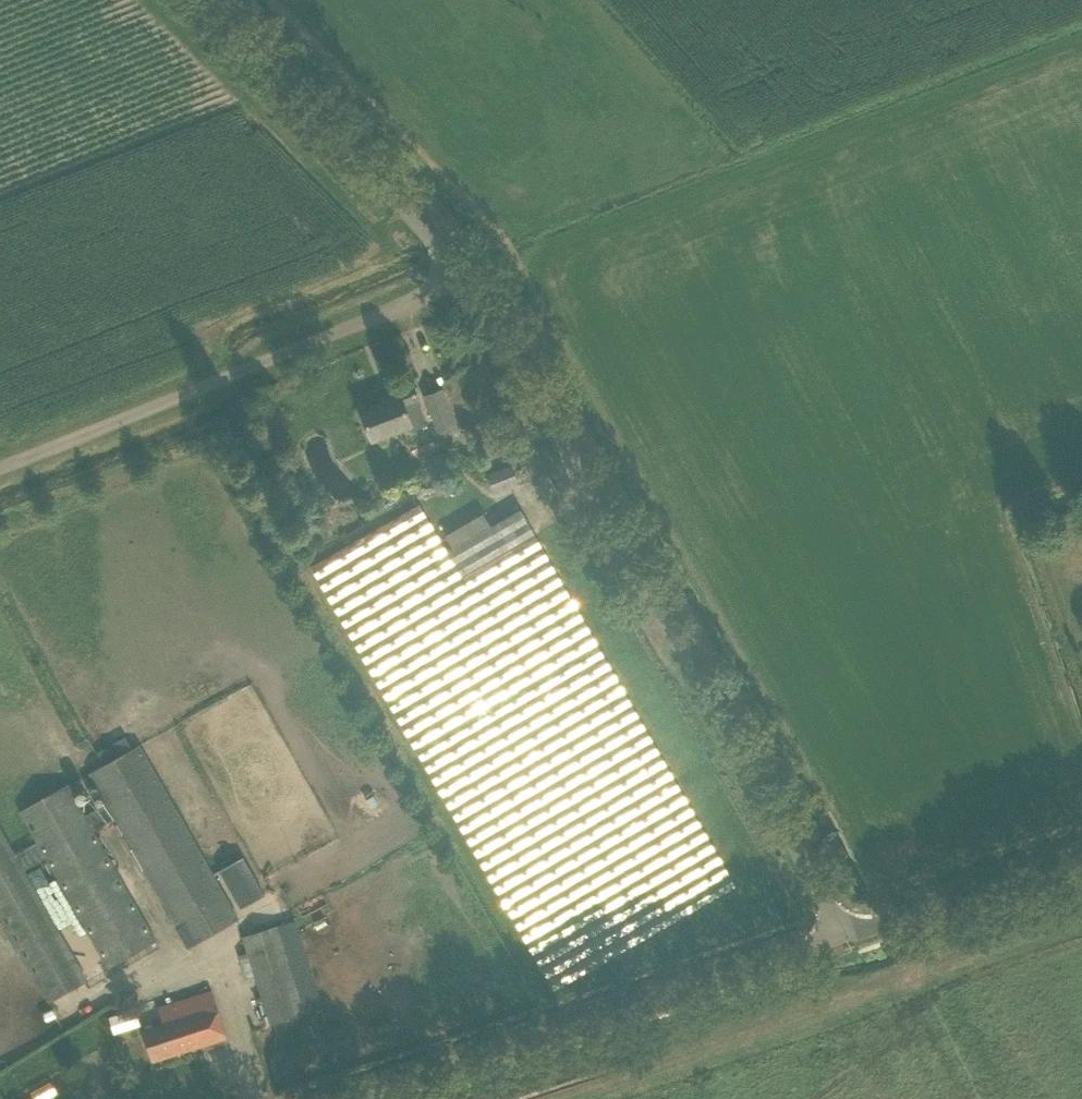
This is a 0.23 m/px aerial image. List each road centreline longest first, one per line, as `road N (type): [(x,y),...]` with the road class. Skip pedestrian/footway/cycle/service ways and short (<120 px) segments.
road 1 (unclassified): [(842,927),(532,381),(447,250),(352,129),(223,0)]
road 2 (unclassified): [(327,1098),(842,927)]
road 3 (track): [(0,474),(470,286)]
road 4 (unclassified): [(842,927),(1081,852)]

